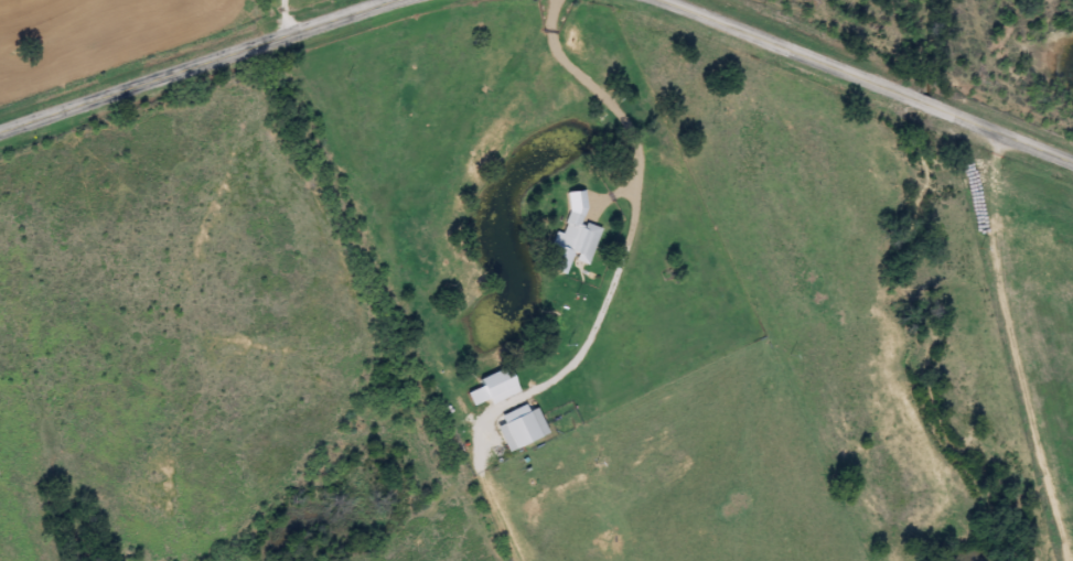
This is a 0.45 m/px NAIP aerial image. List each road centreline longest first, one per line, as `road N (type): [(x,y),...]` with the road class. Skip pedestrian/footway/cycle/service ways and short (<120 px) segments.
road 1 (residential): [(405,560),(478,474),(517,350),(523,249),(572,119),(587,0)]
road 2 (tertiary): [(1072,162),(666,0)]
road 3 (tertiary): [(406,0),(0,134)]

